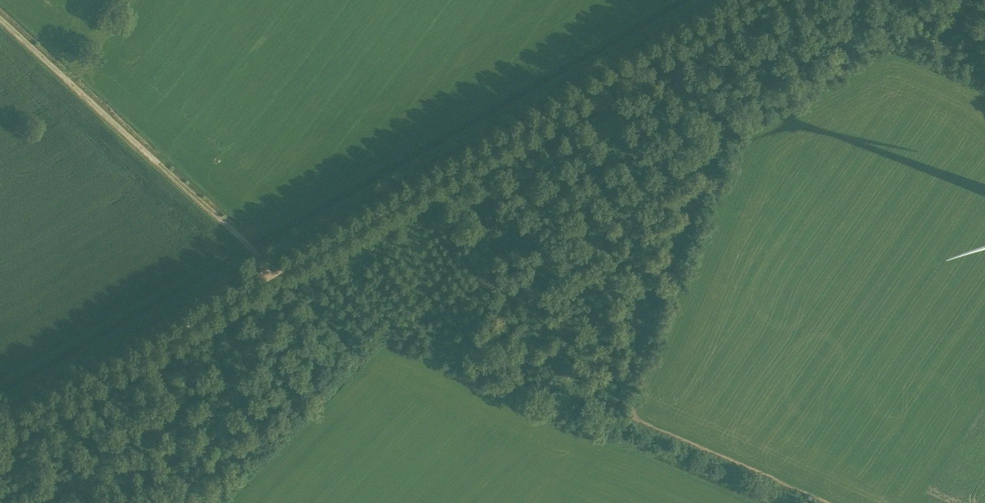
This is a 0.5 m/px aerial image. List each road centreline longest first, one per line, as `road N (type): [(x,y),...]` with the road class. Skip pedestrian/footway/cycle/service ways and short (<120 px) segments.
road 1 (track): [(0,430),(743,0)]

